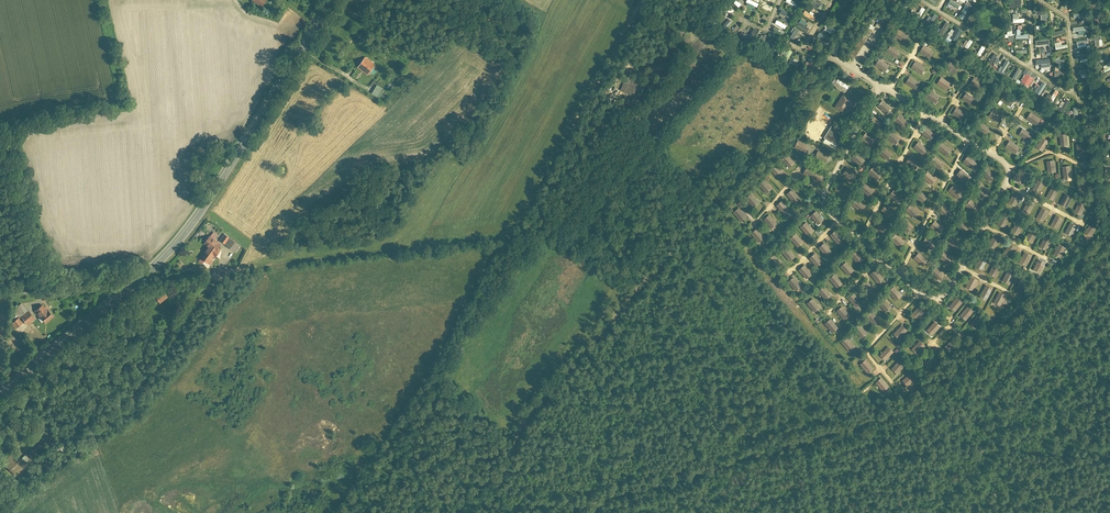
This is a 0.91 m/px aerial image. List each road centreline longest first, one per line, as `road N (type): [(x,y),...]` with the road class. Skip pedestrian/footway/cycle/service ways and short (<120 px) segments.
road 1 (track): [(1109,237),(902,410),(560,512)]
road 2 (track): [(490,512),(531,414),(768,149),(815,77)]
road 3 (tertiary): [(152,268),(194,224),(332,0)]
road 4 (track): [(207,269),(511,237)]
road 5 (tertiary): [(0,394),(125,292)]
road 6 (unclassified): [(0,291),(125,292)]

